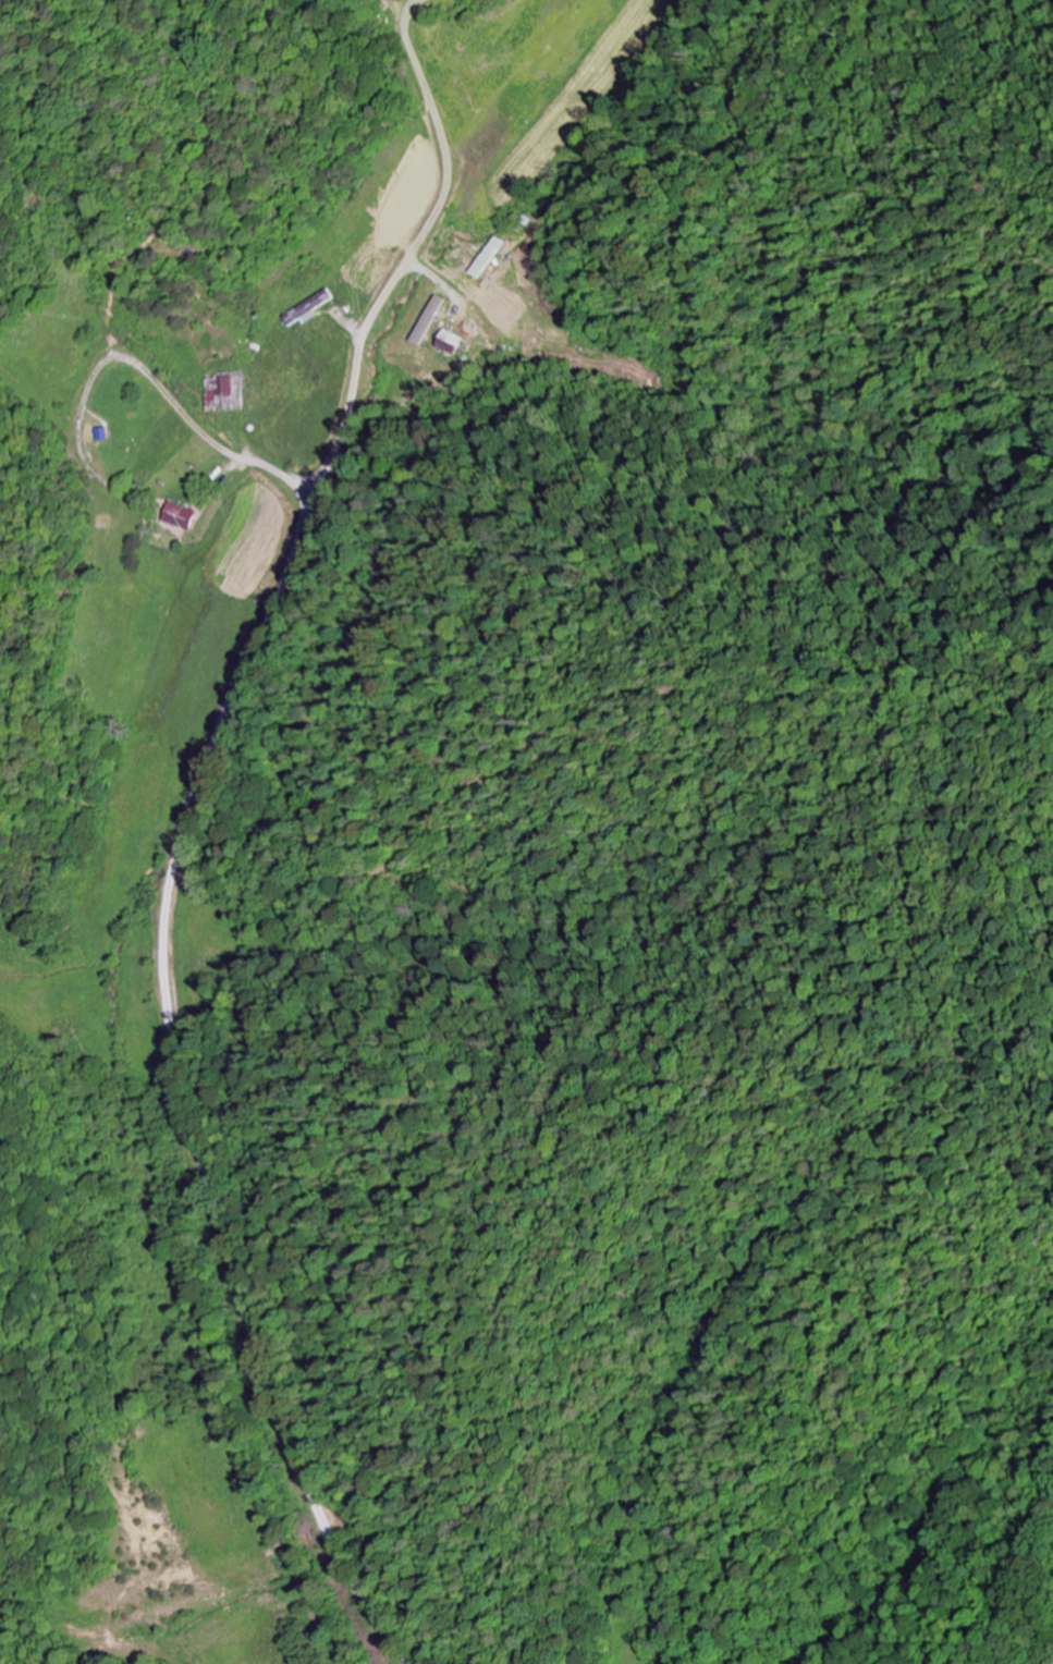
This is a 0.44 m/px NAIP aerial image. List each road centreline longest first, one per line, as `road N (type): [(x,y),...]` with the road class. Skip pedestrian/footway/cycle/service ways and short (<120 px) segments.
road 1 (residential): [(412,1663),(311,1495),(191,1134),(167,1008),(176,858),(211,748),(299,537),(306,497),(294,486)]

